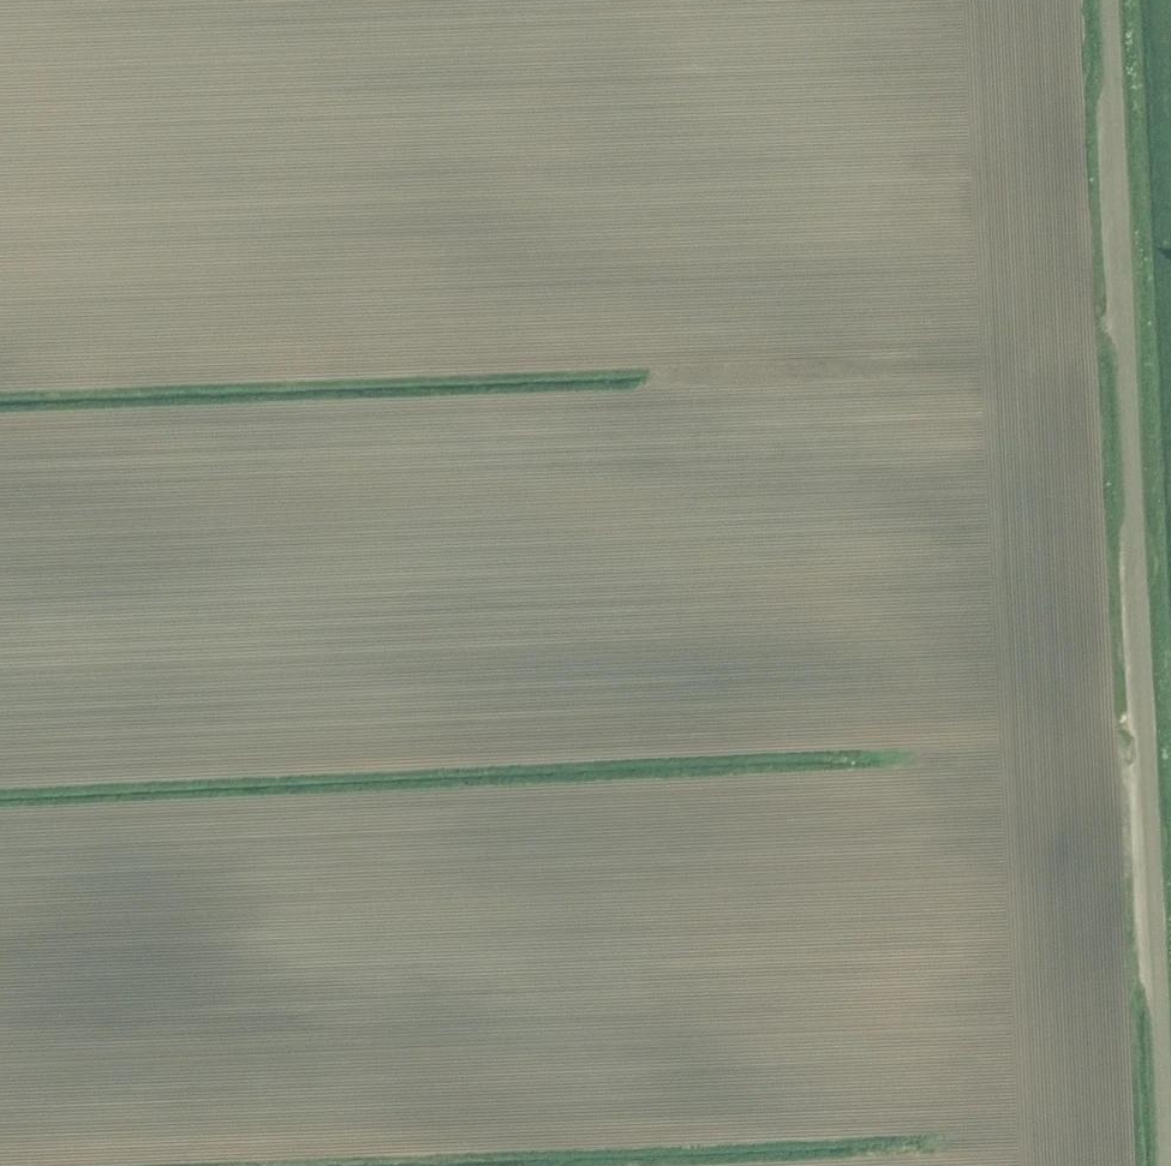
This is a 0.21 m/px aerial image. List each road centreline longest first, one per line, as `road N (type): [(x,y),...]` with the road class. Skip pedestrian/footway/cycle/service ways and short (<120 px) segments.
road 1 (unclassified): [(1169,1165),(1107,0)]

